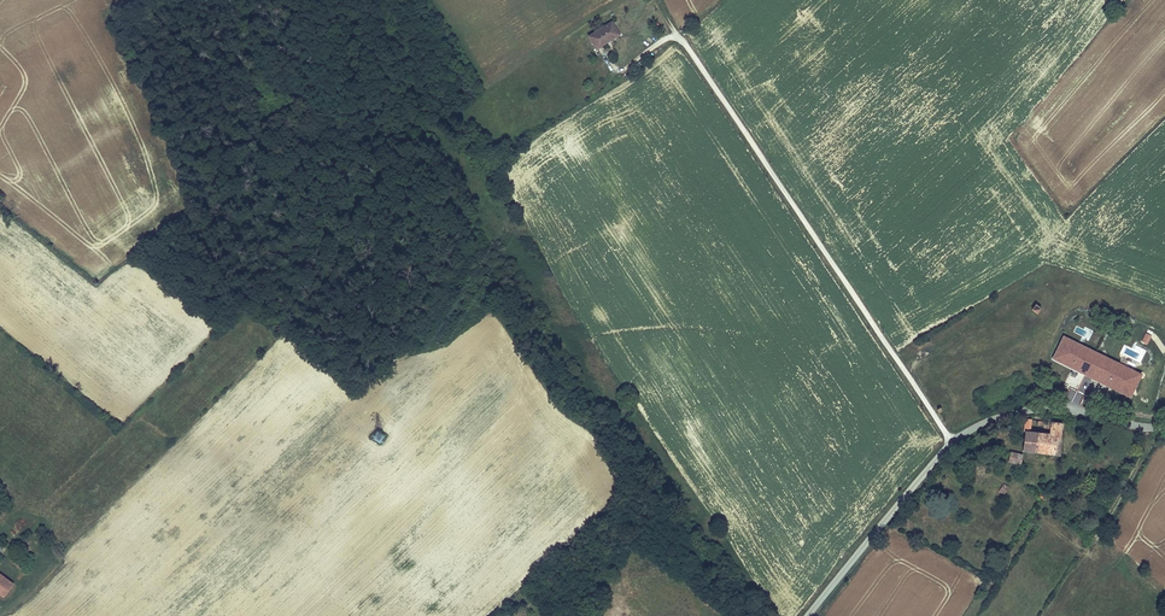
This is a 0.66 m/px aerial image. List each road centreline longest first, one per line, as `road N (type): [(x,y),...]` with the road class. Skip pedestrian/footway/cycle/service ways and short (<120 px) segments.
road 1 (track): [(952,442),(684,44),(665,37),(639,57)]
road 2 (tertiary): [(1164,426),(1036,409),(965,433),(808,615)]

